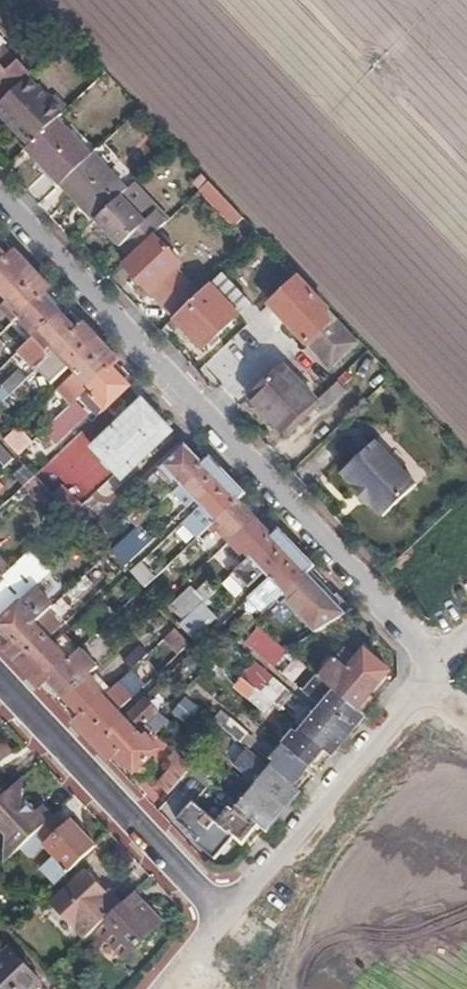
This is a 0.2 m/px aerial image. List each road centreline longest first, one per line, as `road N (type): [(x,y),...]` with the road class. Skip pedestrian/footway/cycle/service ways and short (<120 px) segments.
road 1 (residential): [(437,664),(0,205)]
road 2 (residential): [(225,921),(437,664)]
road 3 (residential): [(225,921),(0,681)]

